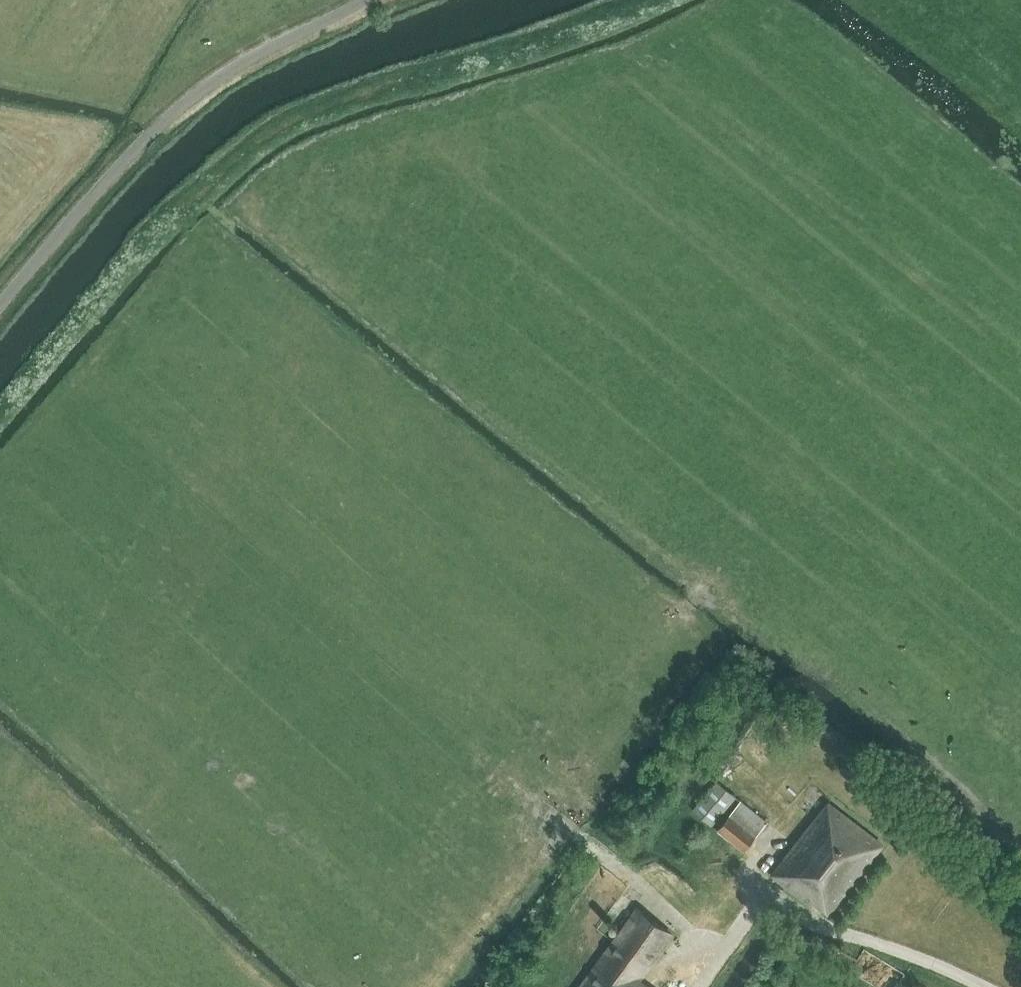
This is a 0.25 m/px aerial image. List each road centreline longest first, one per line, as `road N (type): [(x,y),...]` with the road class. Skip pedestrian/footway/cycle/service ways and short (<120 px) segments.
road 1 (unclassified): [(0,308),(167,120),(235,68),(366,0)]
road 2 (track): [(576,836),(717,964)]

